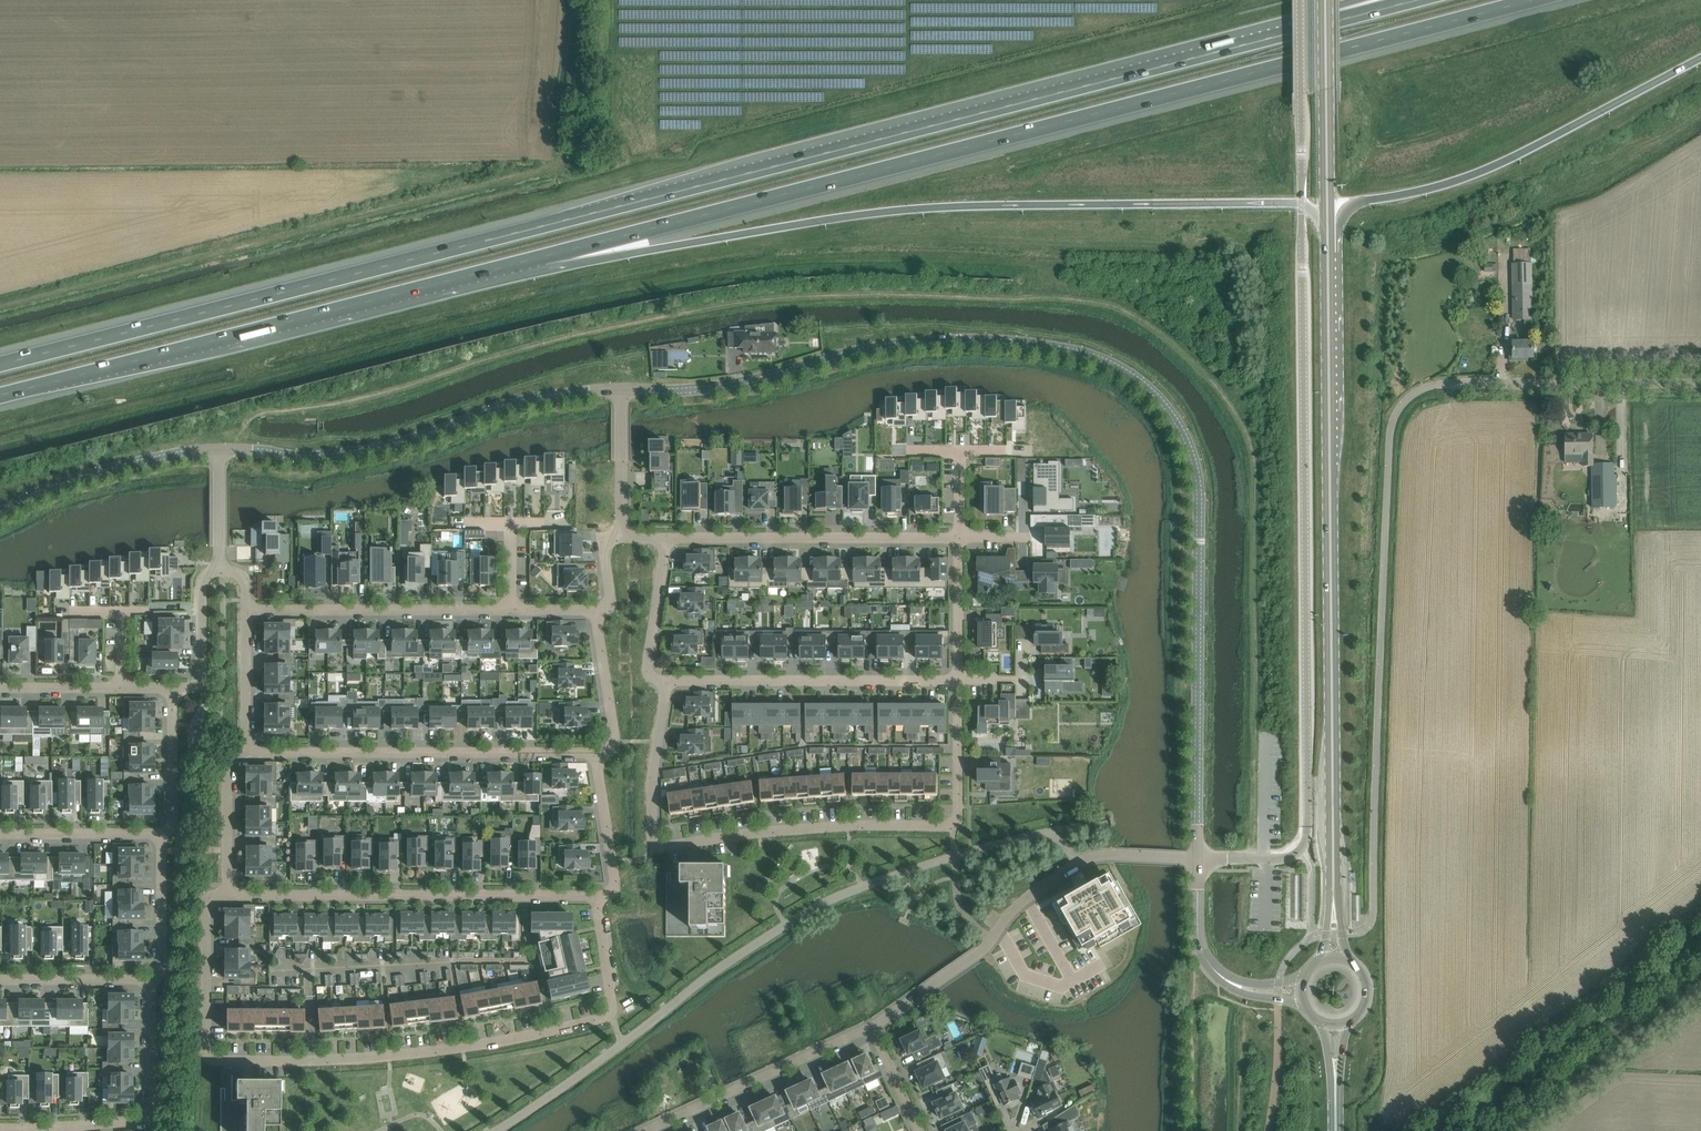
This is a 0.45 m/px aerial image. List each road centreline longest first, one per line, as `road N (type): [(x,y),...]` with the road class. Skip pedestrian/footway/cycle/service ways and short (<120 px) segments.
road 1 (motorway): [(1275,35),(0,364)]
road 2 (tertiary): [(1199,858),(1199,474),(1186,433),(1130,372),(1098,357),(990,338),(861,350),(756,383),(622,390)]
road 3 (motorway): [(545,257),(1537,0)]
road 4 (motorway): [(545,257),(641,251),(920,209),(1301,204)]
road 5 (residential): [(230,894),(210,896),(210,1060),(447,1051),(611,1015),(594,899)]
road 6 (secondary): [(1334,908),(1328,245)]
road 7 (residential): [(962,680),(963,829),(840,826),(655,847),(656,765),(670,681)]
road 8 (motorway): [(0,396),(545,257)]
road 9 (unclassified): [(1307,722),(1301,204)]
road 10 (motorway): [(1328,245),(1353,202),(1476,177),(1700,59)]
road 11 (tertiary): [(622,390),(558,397),(330,457),(221,451)]
road 12 (residential): [(871,1030),(984,952),(1015,910),(1076,864),(1199,858)]
road 13 (residential): [(230,894),(594,899)]
road 14 (residential): [(248,751),(597,760)]
road 15 (residential): [(662,544),(958,538)]
road 16 (residential): [(670,681),(962,680)]
road 17 (residential): [(247,612),(511,611)]
road 18 (unclassified): [(1442,384),(1700,380)]
road 19 (residential): [(651,1130),(871,1030)]
road 20 (unclassified): [(1307,722),(1308,829),(1301,851),(1275,860),(1199,858)]
road 21 (tertiary): [(221,451),(98,473),(0,514)]
road 22 (secondary): [(1328,230),(1325,0)]
road 23 (residential): [(66,1130),(146,1127),(151,983)]
road 24 (unclassified): [(1301,204),(1300,0)]
road 25 (residential): [(168,834),(0,835)]
road 26 (residential): [(174,686),(203,685),(201,588),(208,572),(222,568)]
road 27 (residential): [(662,544),(648,679),(670,681)]
road 28 (residential): [(597,760),(615,745),(596,612)]
road 29 (residential): [(594,899),(614,894),(597,760)]
road 30 (residential): [(248,751),(232,755),(230,894)]
road 31 (residential): [(151,983),(162,963),(168,834)]
road 32 (residential): [(0,981),(151,983)]
road 33 (residential): [(168,834),(174,686)]
road 34 (residential): [(622,390),(625,538)]
road 35 (tertiary): [(1241,986),(1213,968),(1200,944),(1199,858)]
road 36 (residential): [(958,538),(962,680)]
road 37 (motorway): [(1412,0),(1275,35)]
road 38 (residential): [(247,612),(248,751)]
road 39 (residential): [(0,688),(122,686)]

